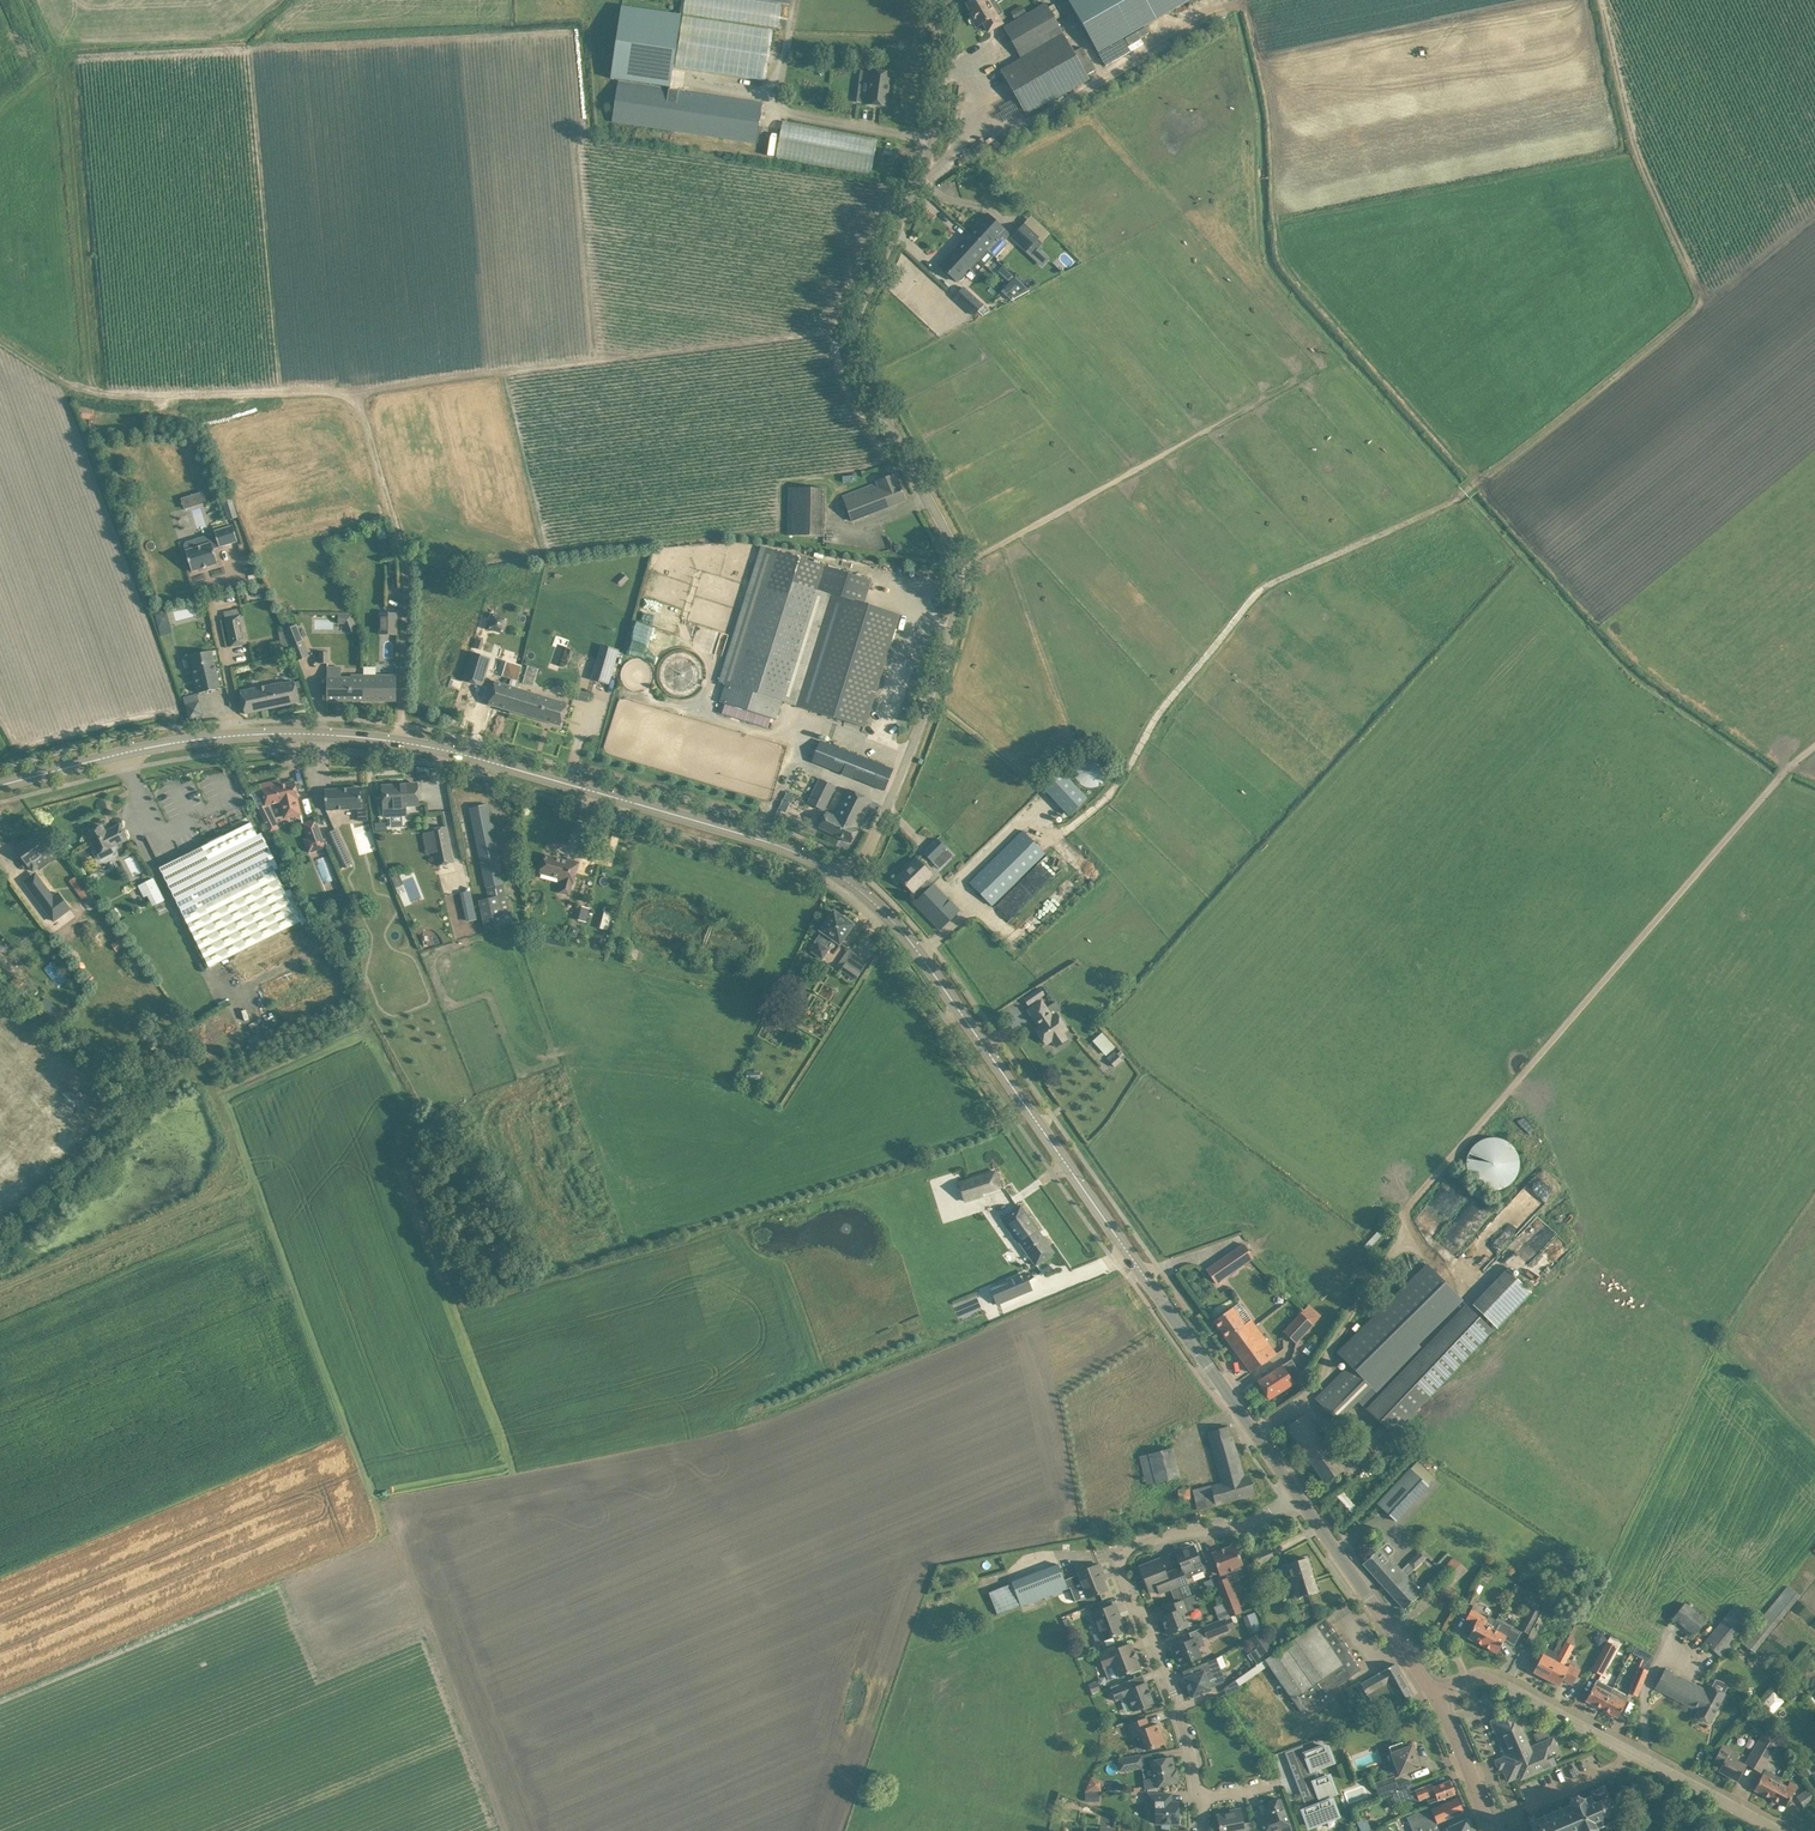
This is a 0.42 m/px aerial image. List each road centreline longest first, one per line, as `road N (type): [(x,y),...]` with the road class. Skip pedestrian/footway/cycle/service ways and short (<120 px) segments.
road 1 (track): [(921,956),(975,908),(957,886),(1032,812),(1060,840),(1104,807),(1171,697),(1262,586),(1461,496),(1703,302),(1640,163),(1600,0)]
road 2 (unclassified): [(857,885),(929,707),(949,606),(947,531),(856,353),(853,329),(854,305),(933,102),(931,0)]
road 3 (track): [(1814,749),(1782,775),(1431,1179),(1406,1212),(1405,1231),(1337,1339),(1327,1371),(1257,1434)]
road 4 (secondary): [(1297,1493),(902,929),(857,885)]
road 5 (secondary): [(857,885),(744,834),(391,741)]
road 6 (residential): [(1203,1799),(1181,1702),(1144,1612),(1129,1604),(1123,1564),(1131,1546),(1245,1521),(1297,1493)]
road 7 (secondary): [(0,784),(236,735),(391,741)]
road 8 (residential): [(1786,1830),(1494,1678),(1437,1695)]
road 9 (secondary): [(1437,1695),(1297,1493)]
road 10 (secondary): [(1494,1830),(1437,1695)]

